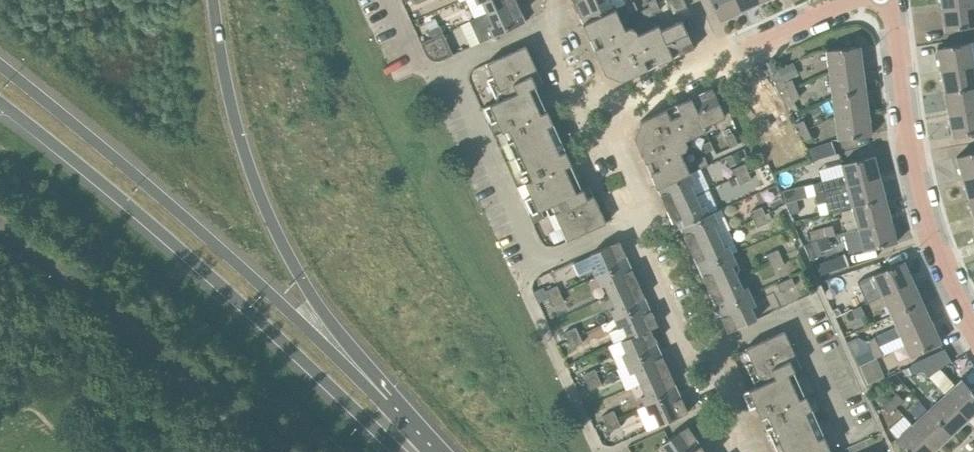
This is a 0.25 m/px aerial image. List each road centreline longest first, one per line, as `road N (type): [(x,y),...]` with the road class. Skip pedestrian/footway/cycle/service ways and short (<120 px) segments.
road 1 (primary): [(421,451),(223,249),(0,64)]
road 2 (primary): [(0,101),(401,451)]
road 3 (residential): [(973,325),(940,255),(916,170),(892,0)]
road 4 (residential): [(731,451),(736,406),(715,358),(685,353),(627,227)]
road 5 (unclassified): [(614,109),(856,0)]
road 6 (residential): [(539,265),(454,67)]

